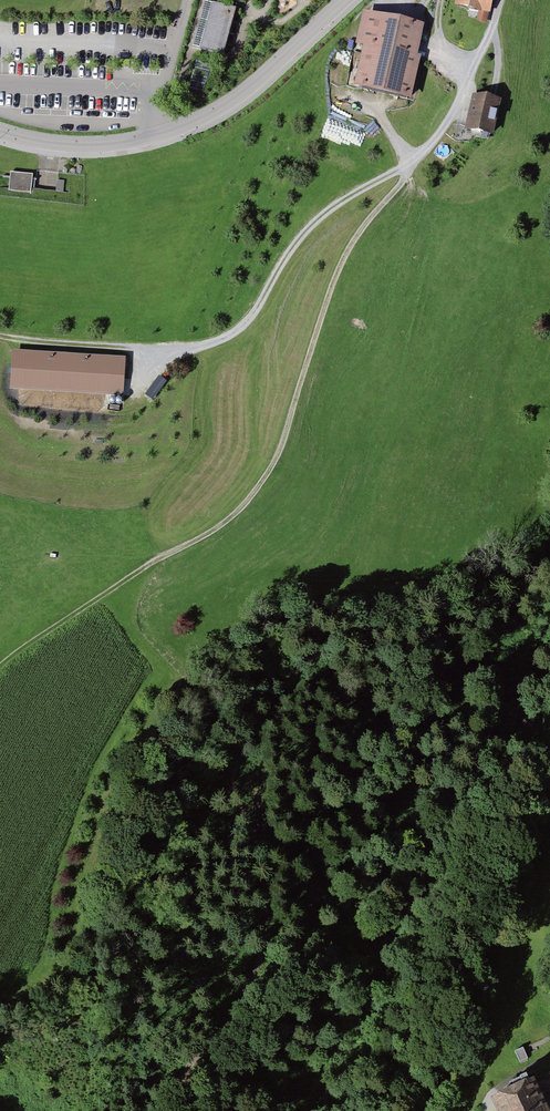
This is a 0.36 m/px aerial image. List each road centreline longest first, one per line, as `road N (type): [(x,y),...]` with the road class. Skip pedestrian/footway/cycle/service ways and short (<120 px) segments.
road 1 (track): [(414,161),(354,240),(274,463),(237,513),(0,667)]
road 2 (track): [(414,161),(335,205),(300,236),(253,314),(231,334),(200,346),(129,349),(0,336)]
road 3 (unclassified): [(0,132),(71,145),(173,129),(234,99),(344,0)]
road 4 (track): [(242,757),(238,794),(264,859),(259,970),(239,1012),(186,1068),(162,1110)]

